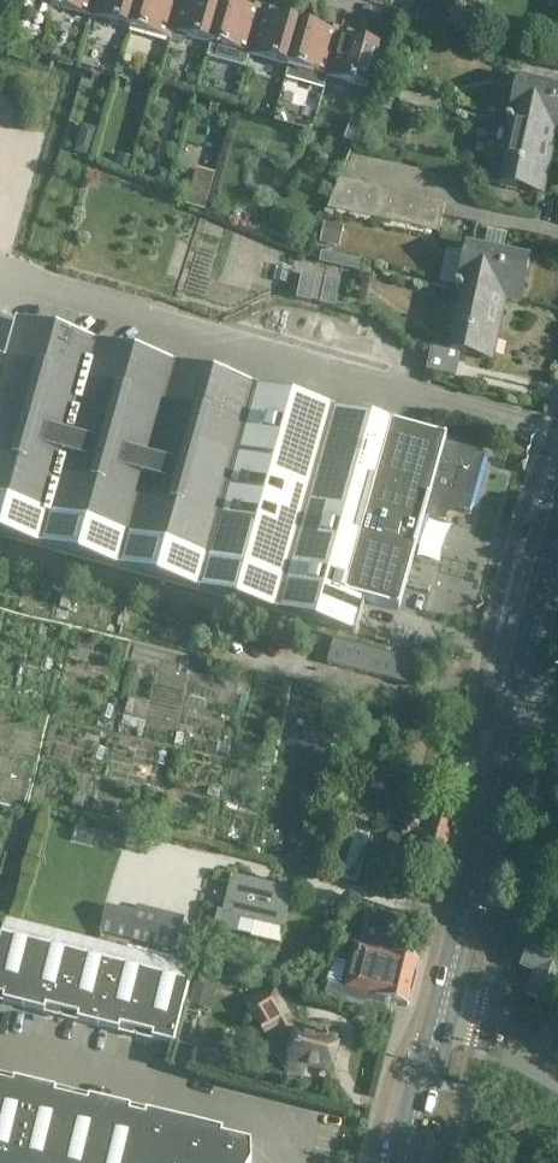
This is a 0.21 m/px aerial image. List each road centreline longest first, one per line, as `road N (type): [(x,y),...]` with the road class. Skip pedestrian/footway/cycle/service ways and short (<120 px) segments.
road 1 (primary): [(445,1001),(557,533)]
road 2 (primary): [(405,1162),(445,1001)]
road 3 (unclassified): [(557,1061),(445,1001)]

